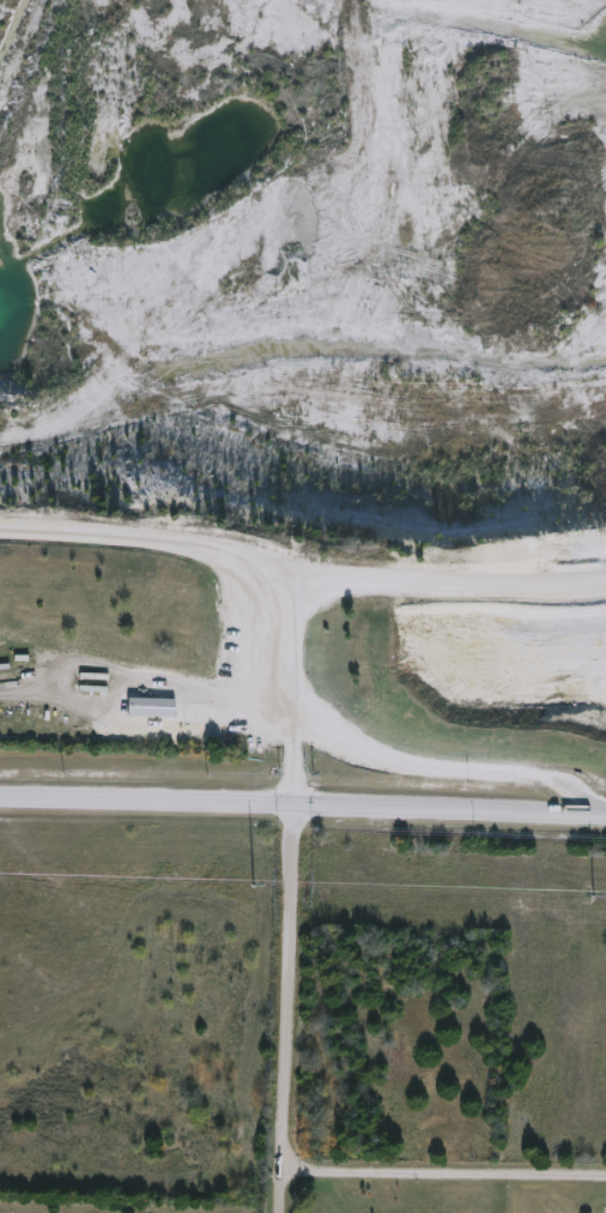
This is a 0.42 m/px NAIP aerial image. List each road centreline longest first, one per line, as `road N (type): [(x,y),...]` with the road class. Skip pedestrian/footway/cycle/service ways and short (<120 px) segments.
road 1 (tertiary): [(0,806),(605,821)]
road 2 (residential): [(277,1212),(291,811)]

